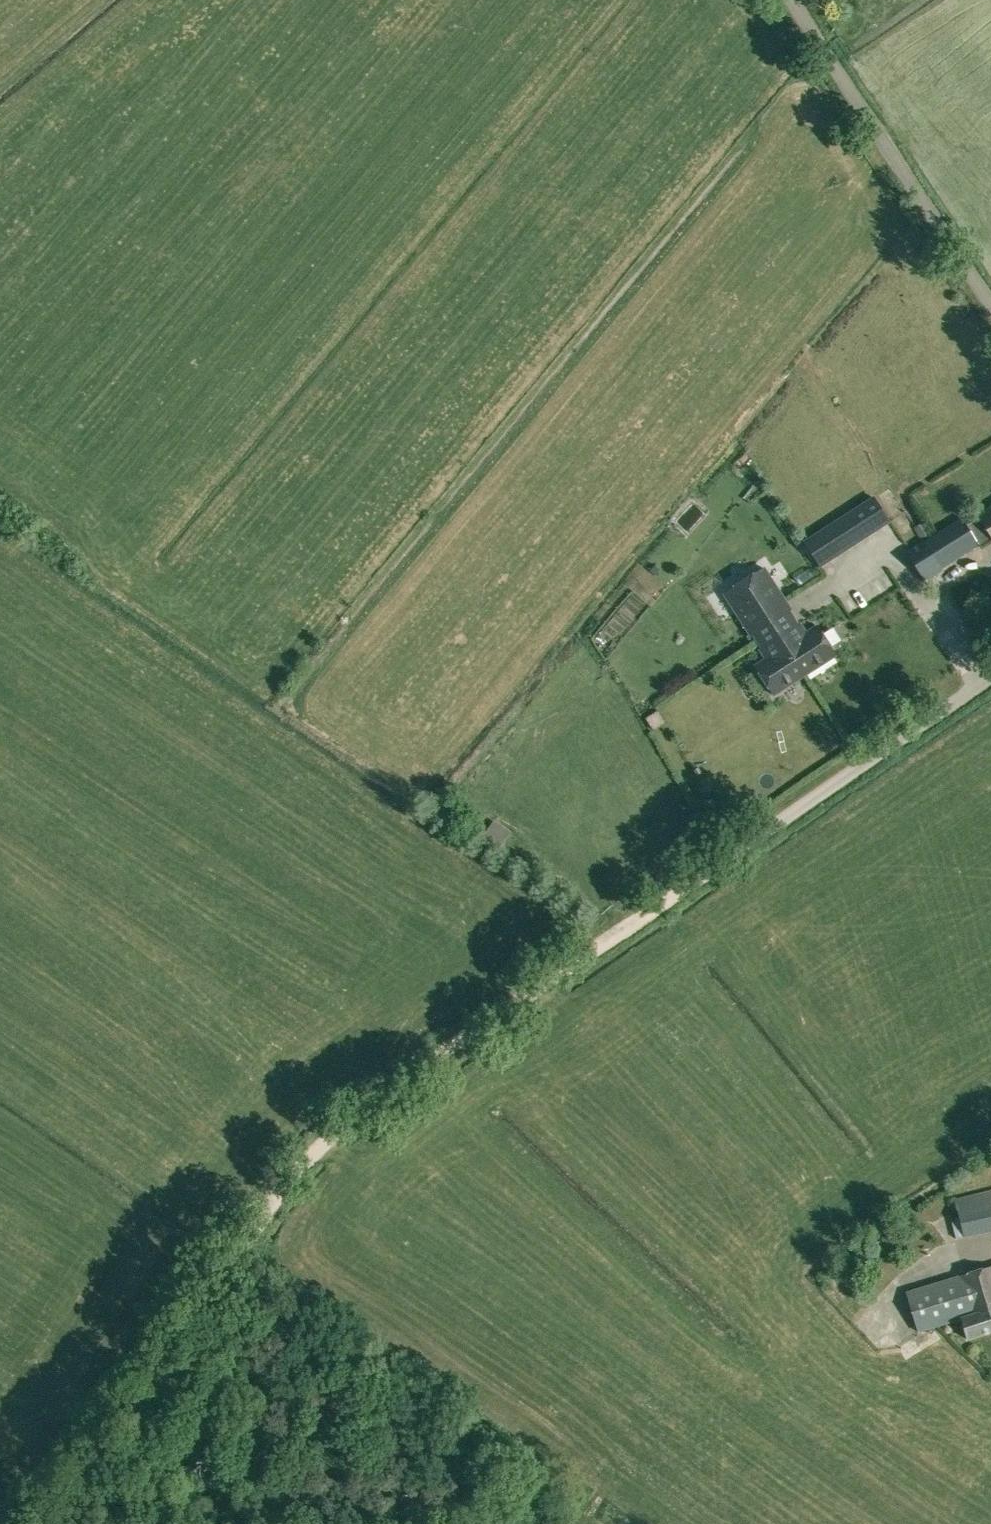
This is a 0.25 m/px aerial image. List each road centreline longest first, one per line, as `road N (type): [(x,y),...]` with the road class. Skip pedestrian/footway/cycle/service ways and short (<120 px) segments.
road 1 (track): [(54,1523),(271,1204),(350,1118),(990,674)]
road 2 (unclassified): [(990,309),(789,0)]

